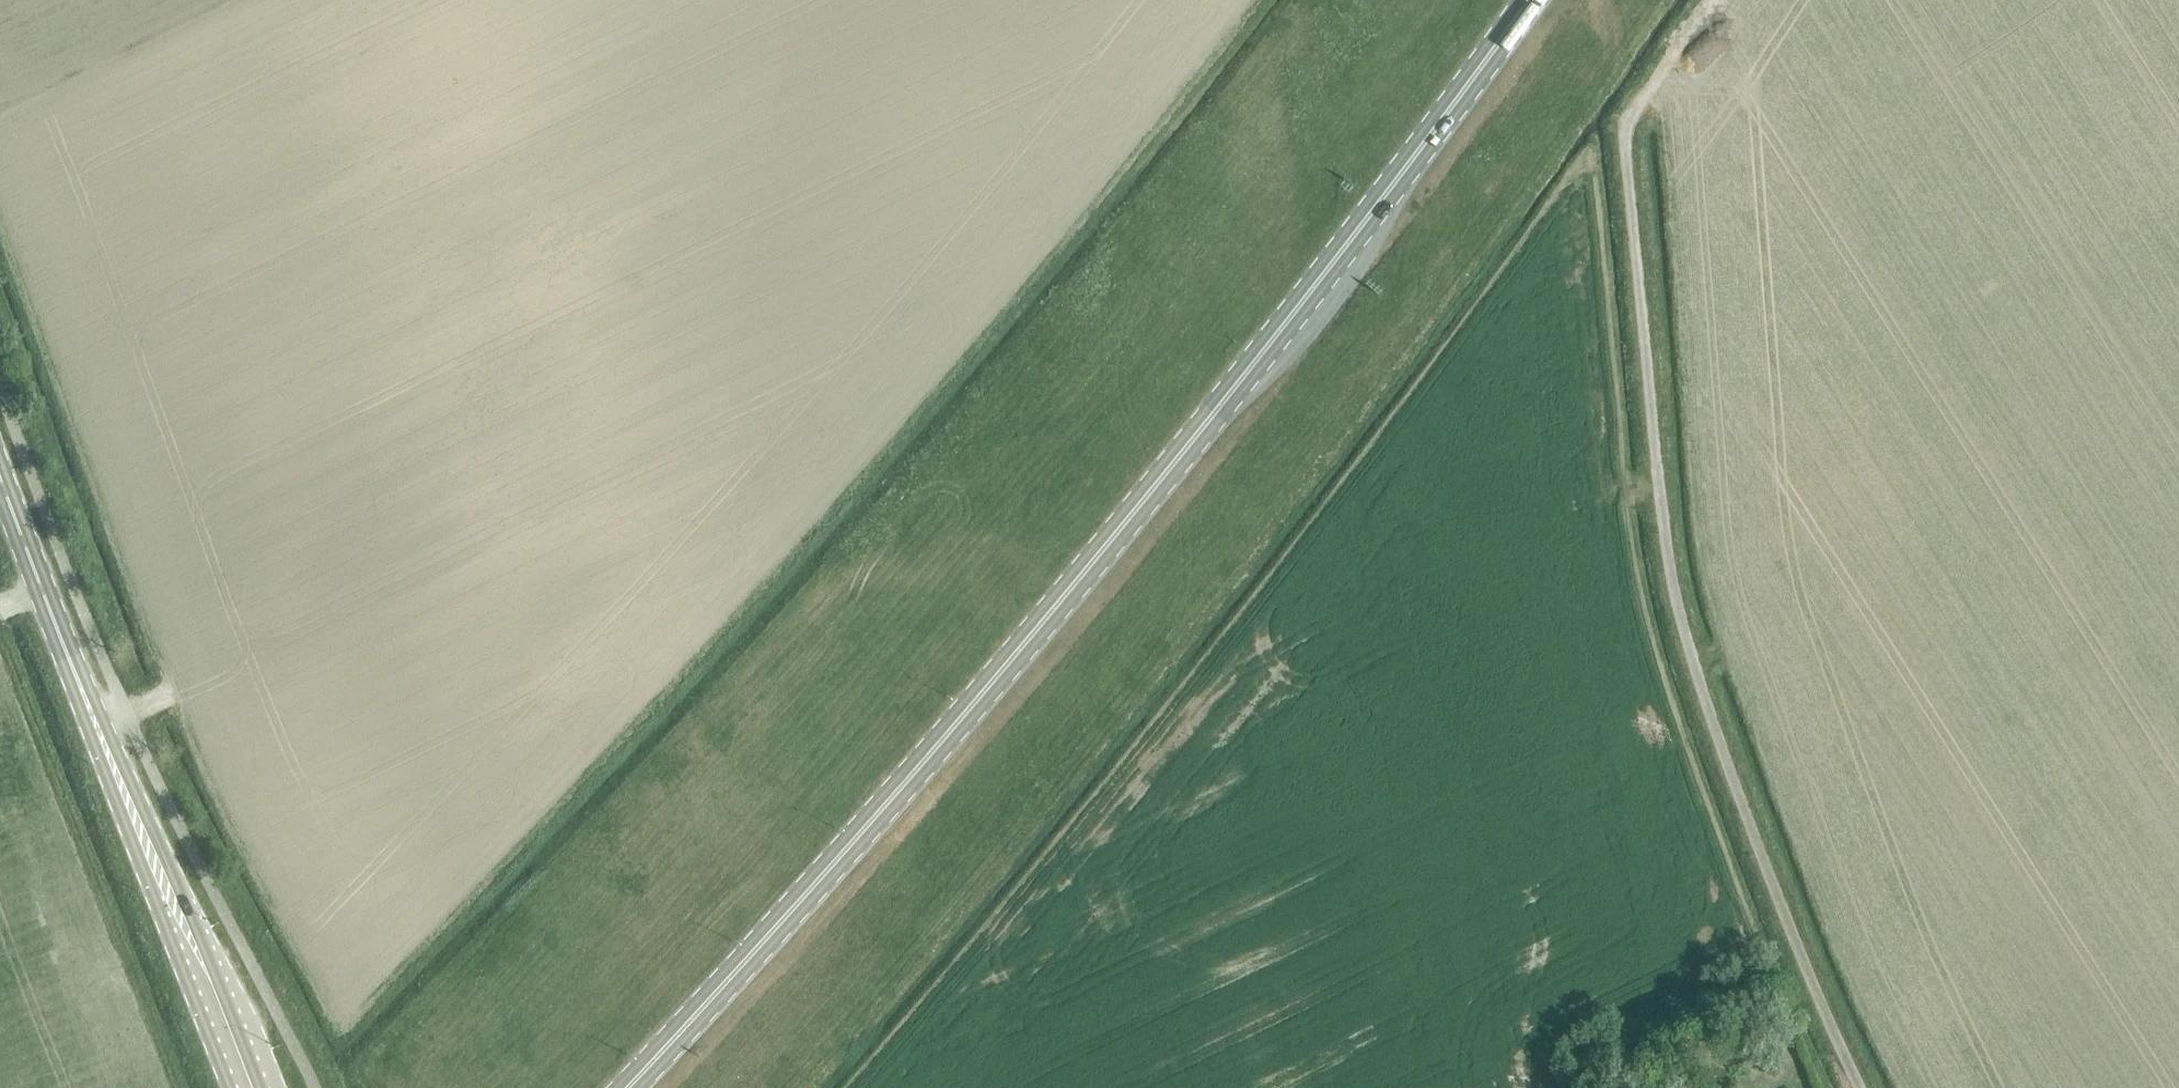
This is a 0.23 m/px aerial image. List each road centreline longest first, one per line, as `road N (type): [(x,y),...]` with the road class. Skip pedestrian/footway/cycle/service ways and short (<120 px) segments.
road 1 (primary): [(626,1087),(1018,650),(1279,339),(1530,0)]
road 2 (unclassified): [(1861,1087),(1740,802),(1684,617),(1663,500),(1631,119),(1706,0)]
road 3 (secondary): [(248,1087),(0,476)]

